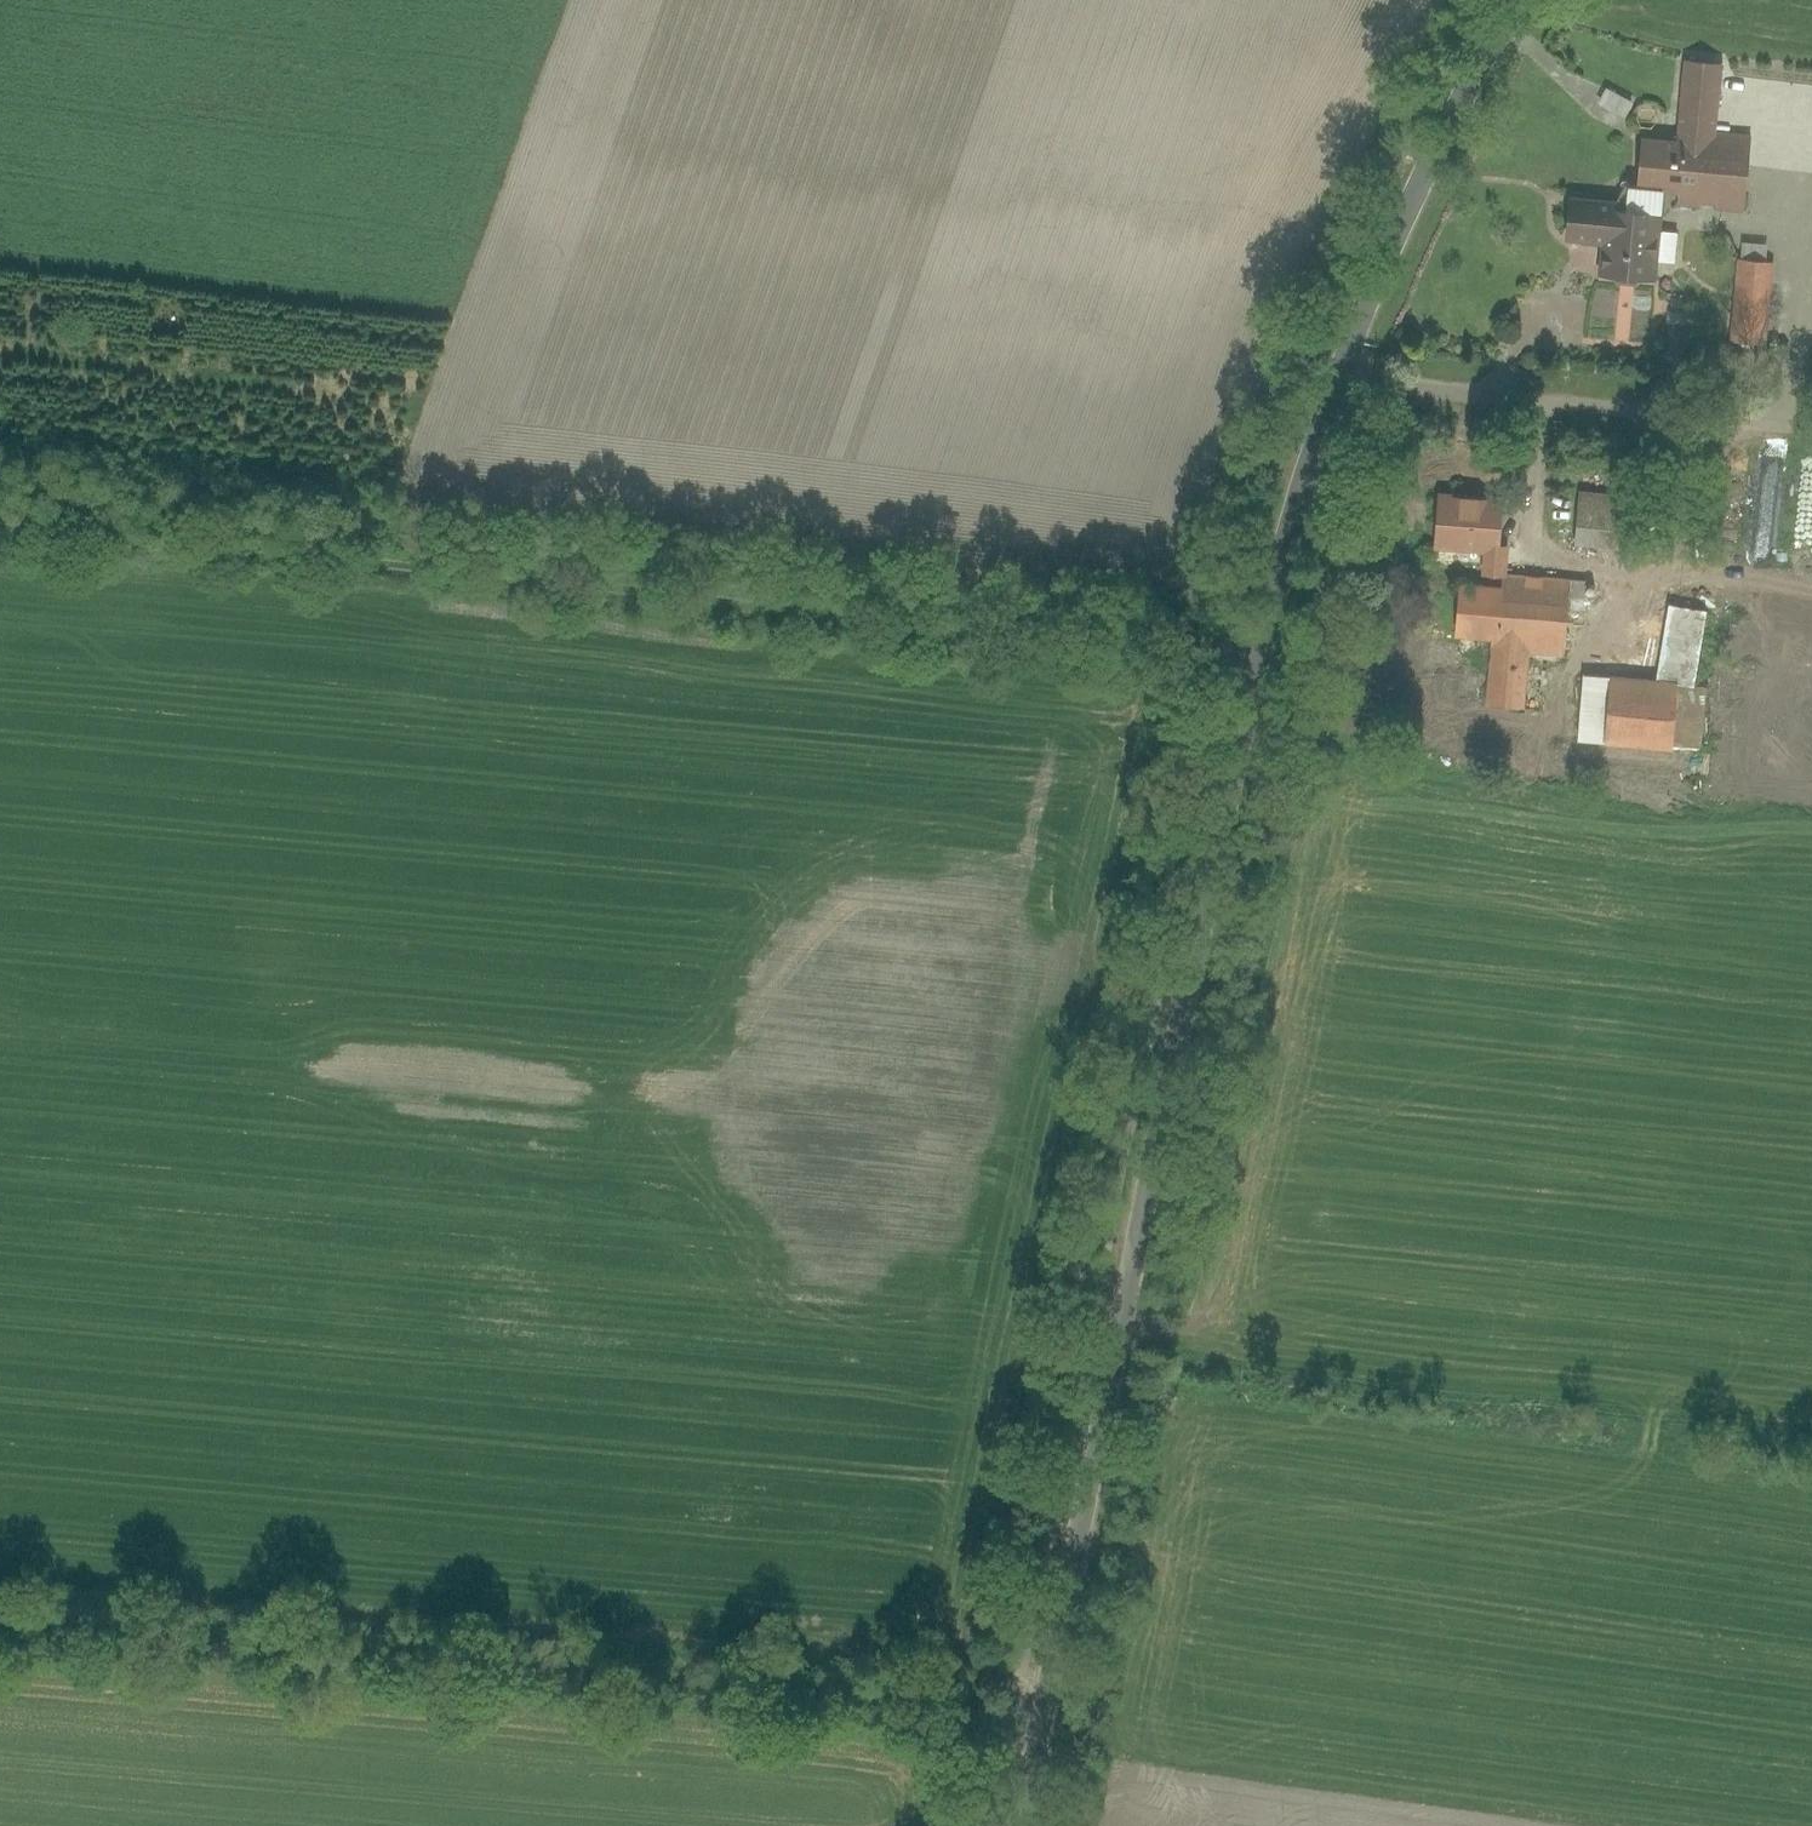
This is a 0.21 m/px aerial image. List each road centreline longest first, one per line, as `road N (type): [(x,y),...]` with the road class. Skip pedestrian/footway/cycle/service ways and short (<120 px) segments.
road 1 (residential): [(0,502),(1244,667)]
road 2 (tertiary): [(1021,1825),(1184,1039),(1244,667)]
road 3 (tertiary): [(1244,667),(1341,382),(1520,0)]
road 4 (track): [(1811,431),(1341,382)]

